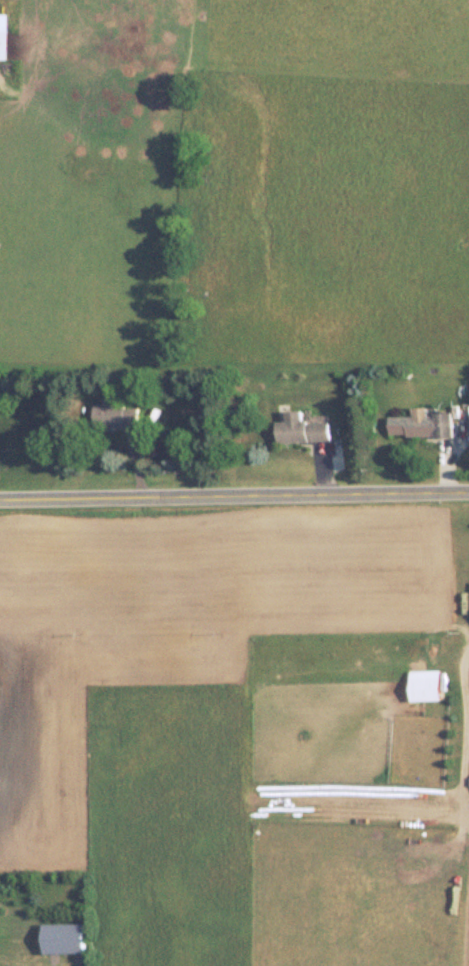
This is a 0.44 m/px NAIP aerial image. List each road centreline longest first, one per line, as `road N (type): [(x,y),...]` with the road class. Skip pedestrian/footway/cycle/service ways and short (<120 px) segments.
road 1 (tertiary): [(0,506),(468,500)]

